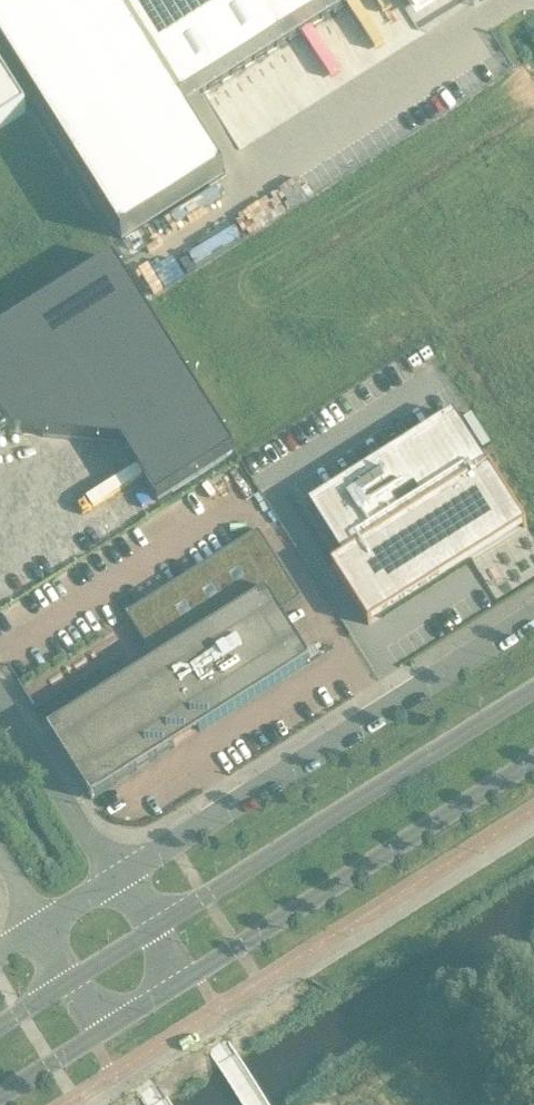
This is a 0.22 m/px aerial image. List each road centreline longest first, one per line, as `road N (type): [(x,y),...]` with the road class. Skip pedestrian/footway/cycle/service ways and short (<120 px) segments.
road 1 (unclassified): [(533,617),(119,881)]
road 2 (secondary): [(533,691),(152,933)]
road 3 (secondary): [(184,984),(533,762)]
road 4 (unclassified): [(119,881),(0,694)]
road 5 (secondary): [(0,1101),(110,1031)]

